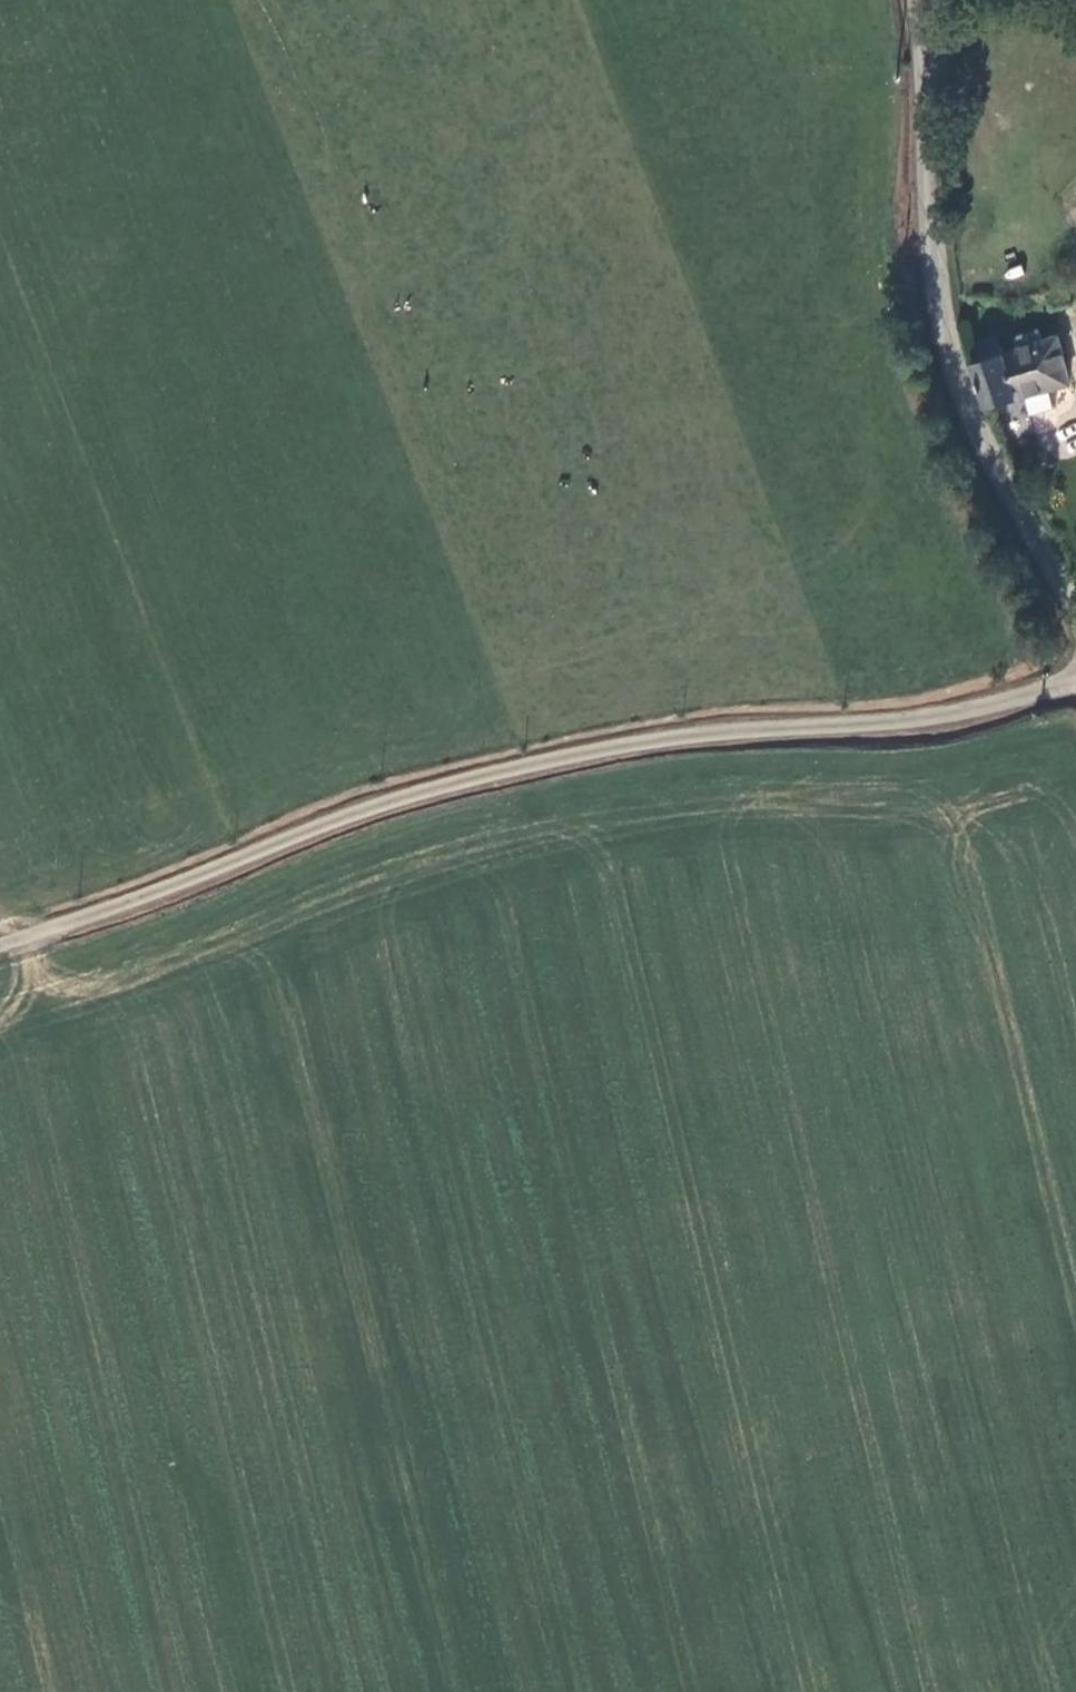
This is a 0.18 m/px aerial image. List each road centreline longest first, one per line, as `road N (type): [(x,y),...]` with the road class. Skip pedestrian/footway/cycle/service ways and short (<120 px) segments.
road 1 (unclassified): [(0,944),(388,796),(664,737),(940,713),(1075,673)]
road 2 (unclassified): [(1075,609),(959,396),(936,288),(919,0)]

